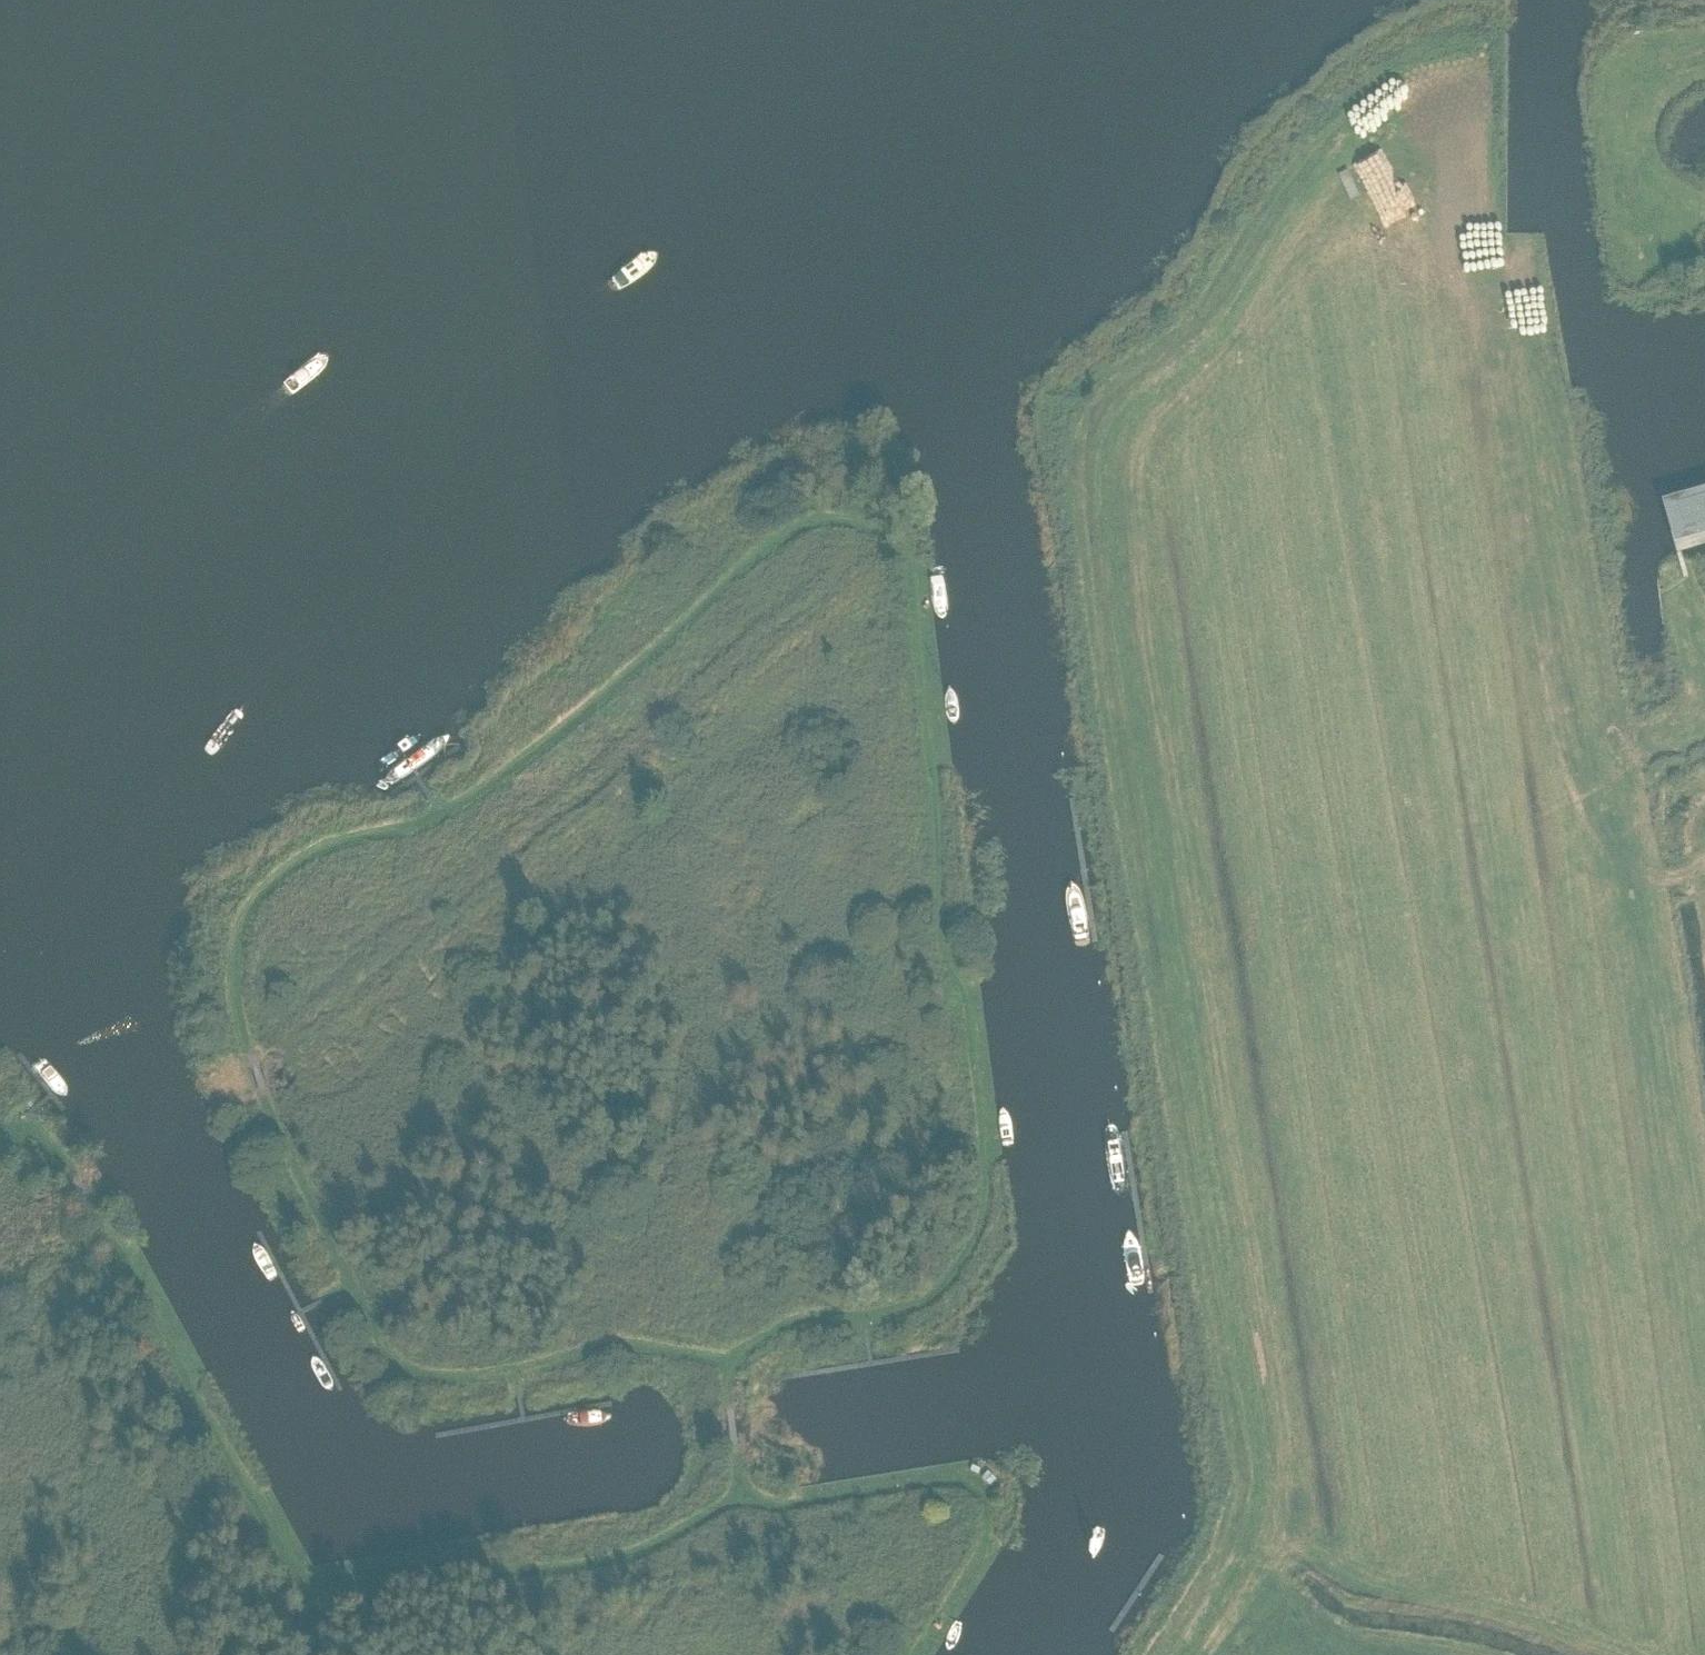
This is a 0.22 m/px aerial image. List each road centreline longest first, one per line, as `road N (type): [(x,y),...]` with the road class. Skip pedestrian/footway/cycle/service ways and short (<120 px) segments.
road 1 (track): [(1704,734),(1654,753),(1632,751),(1620,739),(1531,305),(1494,262),(1487,239),(1486,68),(1451,62),(1365,109),(1327,147),(1278,209),(1202,329),(1110,407),(1091,446),(1099,599),(1239,1500),(1228,1546),(1168,1654)]
road 2 (track): [(1704,52),(1668,74),(1640,115),(1655,170),(1704,217)]

